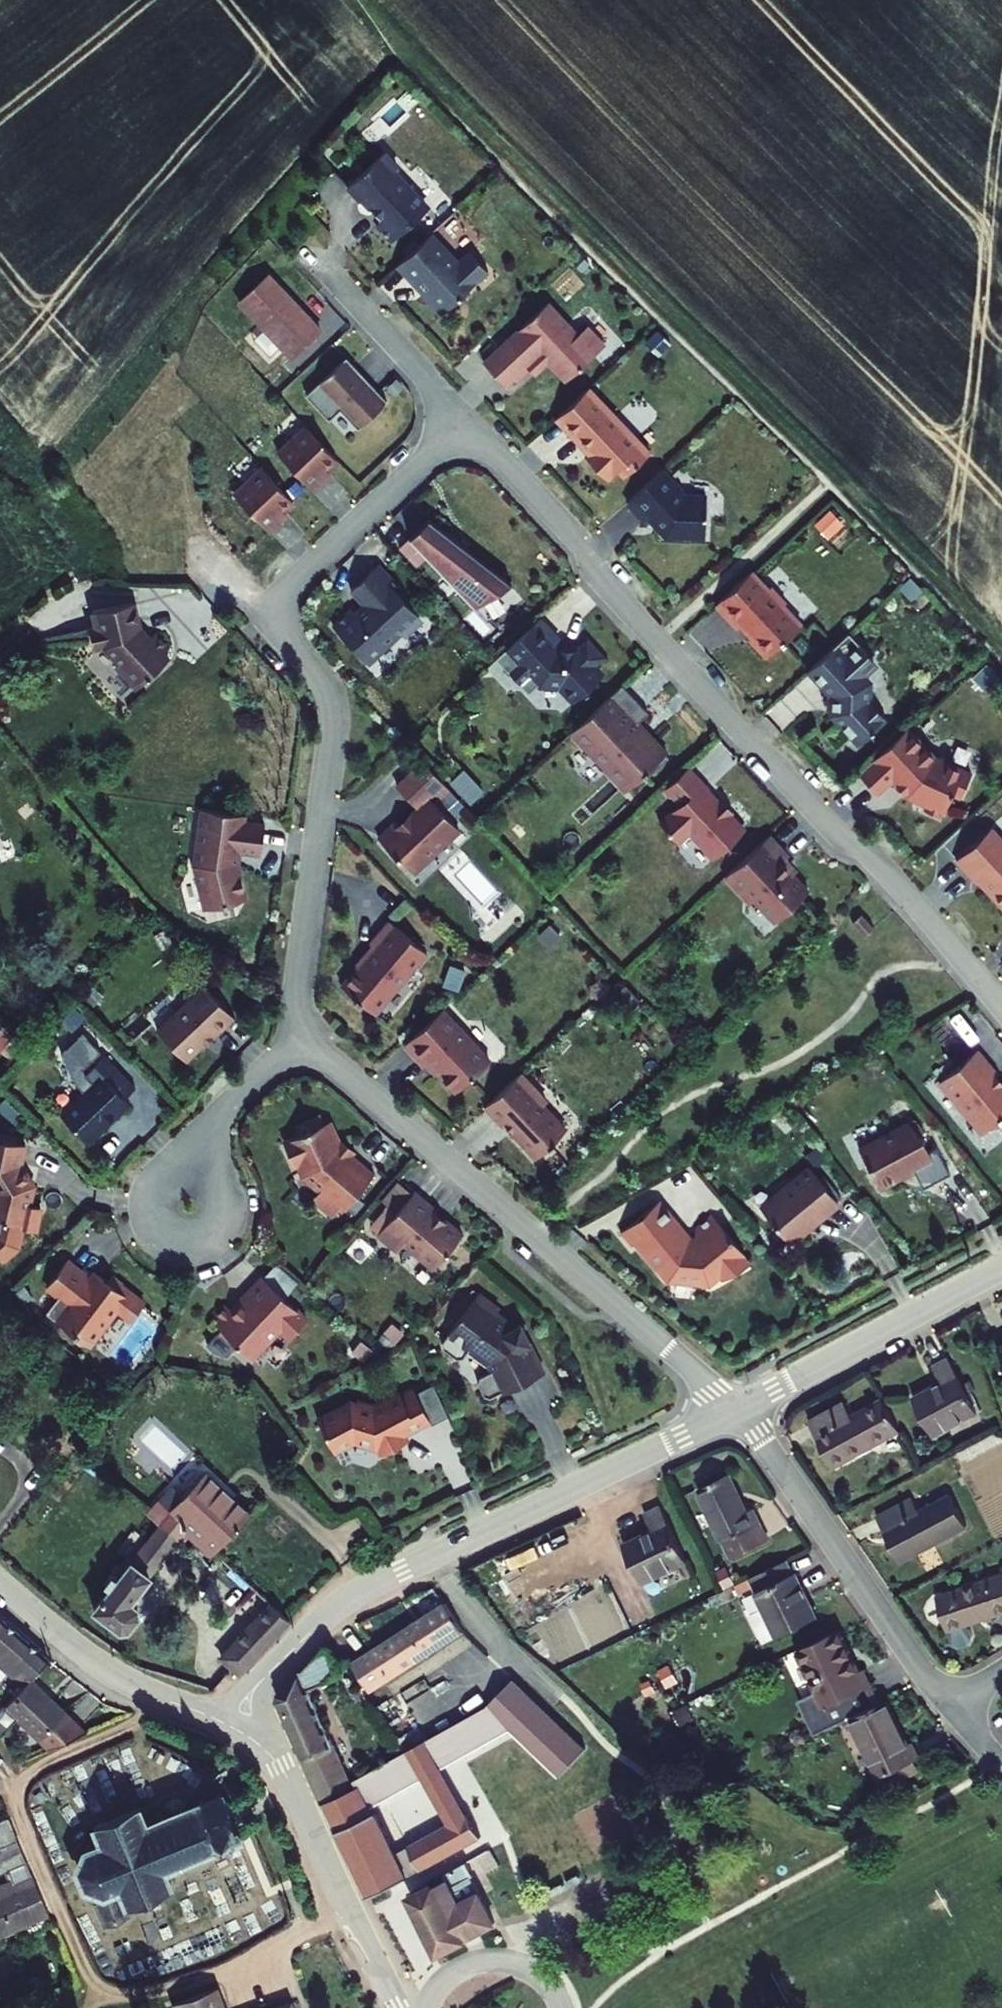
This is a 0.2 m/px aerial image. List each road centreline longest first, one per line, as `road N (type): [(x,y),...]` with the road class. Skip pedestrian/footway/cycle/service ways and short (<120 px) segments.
road 1 (track): [(1001,654),(380,0)]
road 2 (residential): [(463,421),(660,645),(1001,1009)]
road 3 (residential): [(297,1036),(330,720),(291,645),(287,602),(298,577),(463,421)]
road 4 (track): [(157,1695),(129,1727),(40,1766),(18,1791),(102,1996),(182,1988),(349,1910)]
road 5 (tertiary): [(235,1719),(272,1669),(346,1604),(736,1409)]
road 6 (residential): [(736,1409),(297,1036)]
road 7 (residential): [(947,1705),(736,1409)]
road 8 (tertiary): [(235,1719),(280,1768),(397,2007)]
road 9 (tertiary): [(736,1409),(1001,1269)]
road 10 (residential): [(0,1583),(113,1672),(175,1703),(235,1719)]
road 11 (residential): [(187,1206),(213,1130),(297,1036)]
road 12 (residential): [(325,270),(463,421)]

